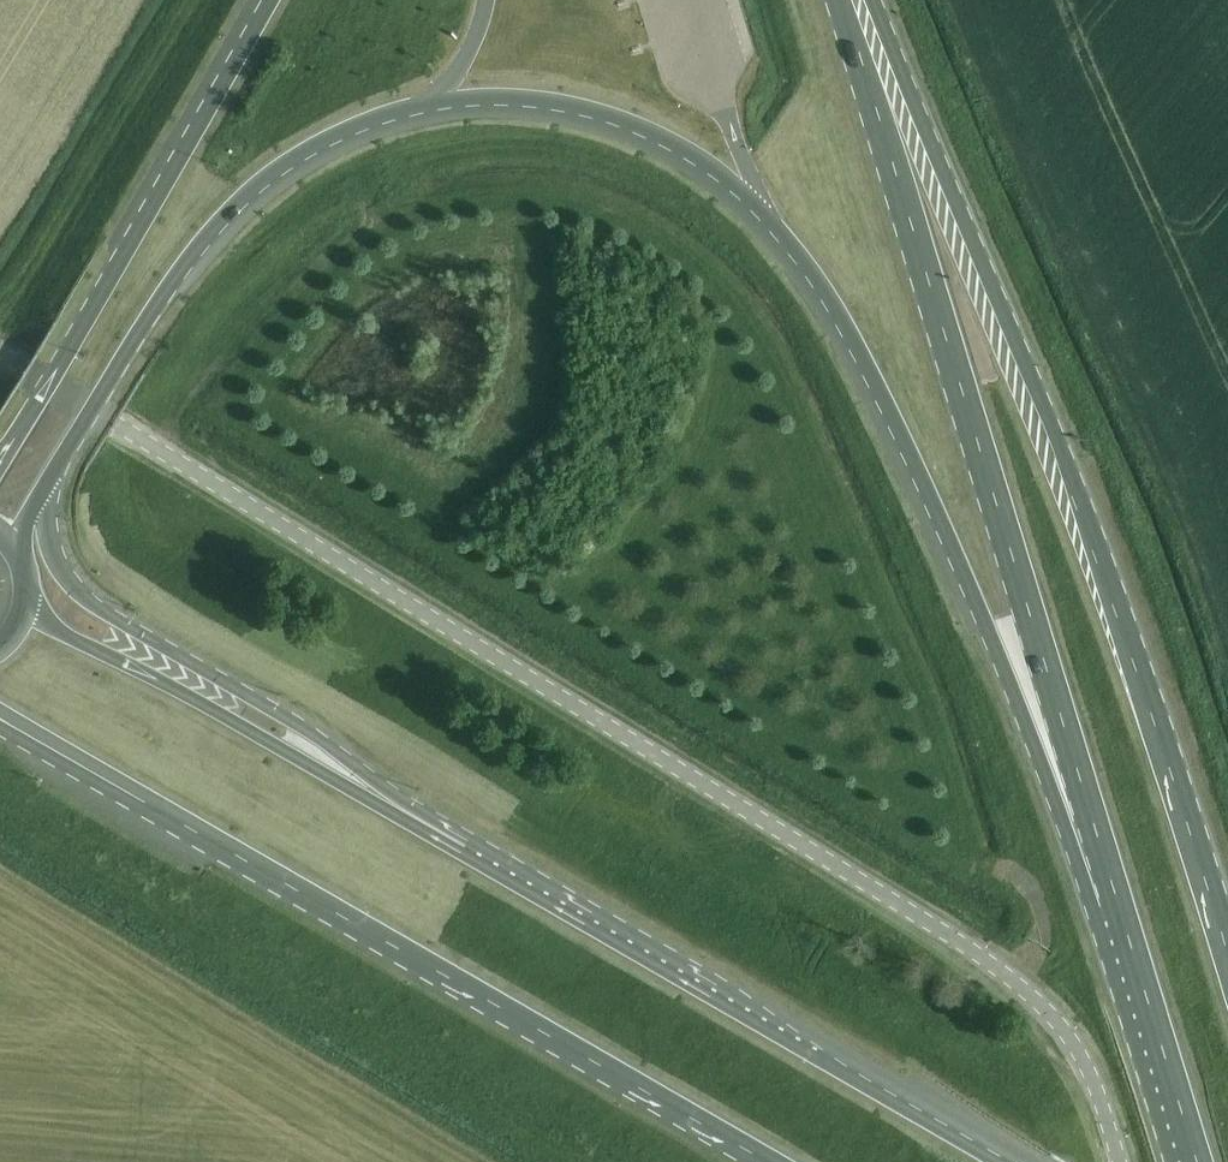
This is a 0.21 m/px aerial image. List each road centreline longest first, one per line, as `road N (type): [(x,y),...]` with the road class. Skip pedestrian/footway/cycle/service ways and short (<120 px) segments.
road 1 (primary): [(50,480),(163,291),(199,241),(275,168),(355,124),(426,102),(506,97),(609,114),(717,172),(755,204),(826,291),(939,511),(1072,830),(1113,880)]
road 2 (unclassified): [(1124,1161),(1101,1096),(1051,1008),(947,928),(0,351)]
road 3 (primary): [(1227,953),(1056,431),(876,0)]
road 4 (primary): [(836,0),(1113,880)]
road 5 (primary): [(0,709),(780,1161)]
road 6 (primary): [(995,1161),(461,851)]
road 7 (primary): [(461,851),(262,704),(86,601),(52,551),(50,480)]
road 8 (primary): [(270,0),(0,460)]
road 9 (primary): [(461,851),(26,611)]
road 10 (primary): [(1113,880),(1197,1161)]

